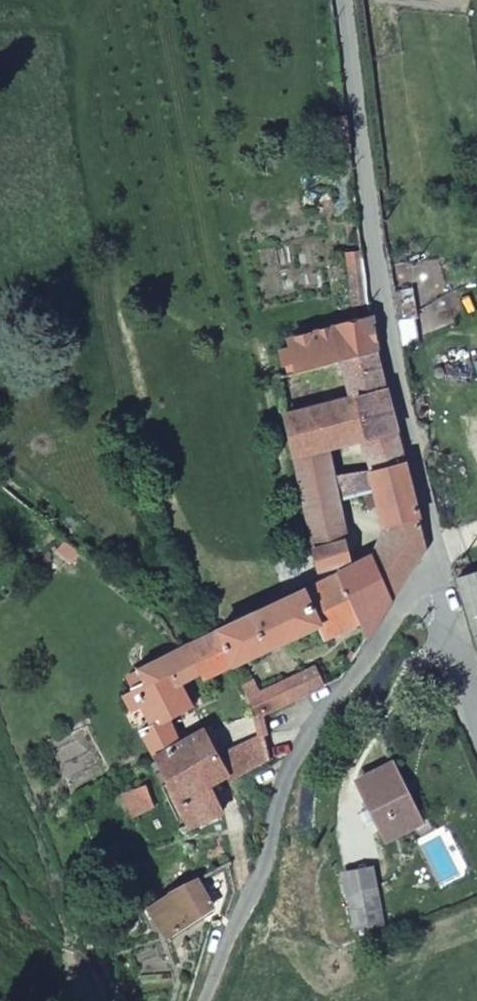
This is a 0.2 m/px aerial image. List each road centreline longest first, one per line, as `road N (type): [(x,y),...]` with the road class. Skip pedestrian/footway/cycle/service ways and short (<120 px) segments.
road 1 (unclassified): [(341,0),(381,306),(438,568)]
road 2 (residential): [(438,568),(418,575),(288,770),(265,871),(204,1000)]
road 3 (unclassified): [(438,568),(445,633),(476,727)]

